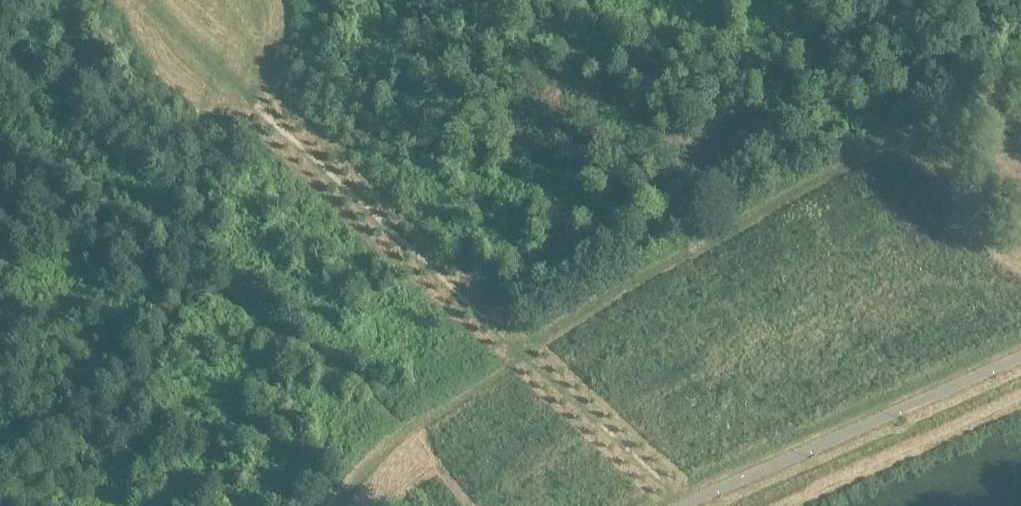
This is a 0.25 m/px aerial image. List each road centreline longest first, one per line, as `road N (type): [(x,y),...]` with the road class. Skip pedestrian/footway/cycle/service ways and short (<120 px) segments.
road 1 (track): [(209,59),(687,504)]

